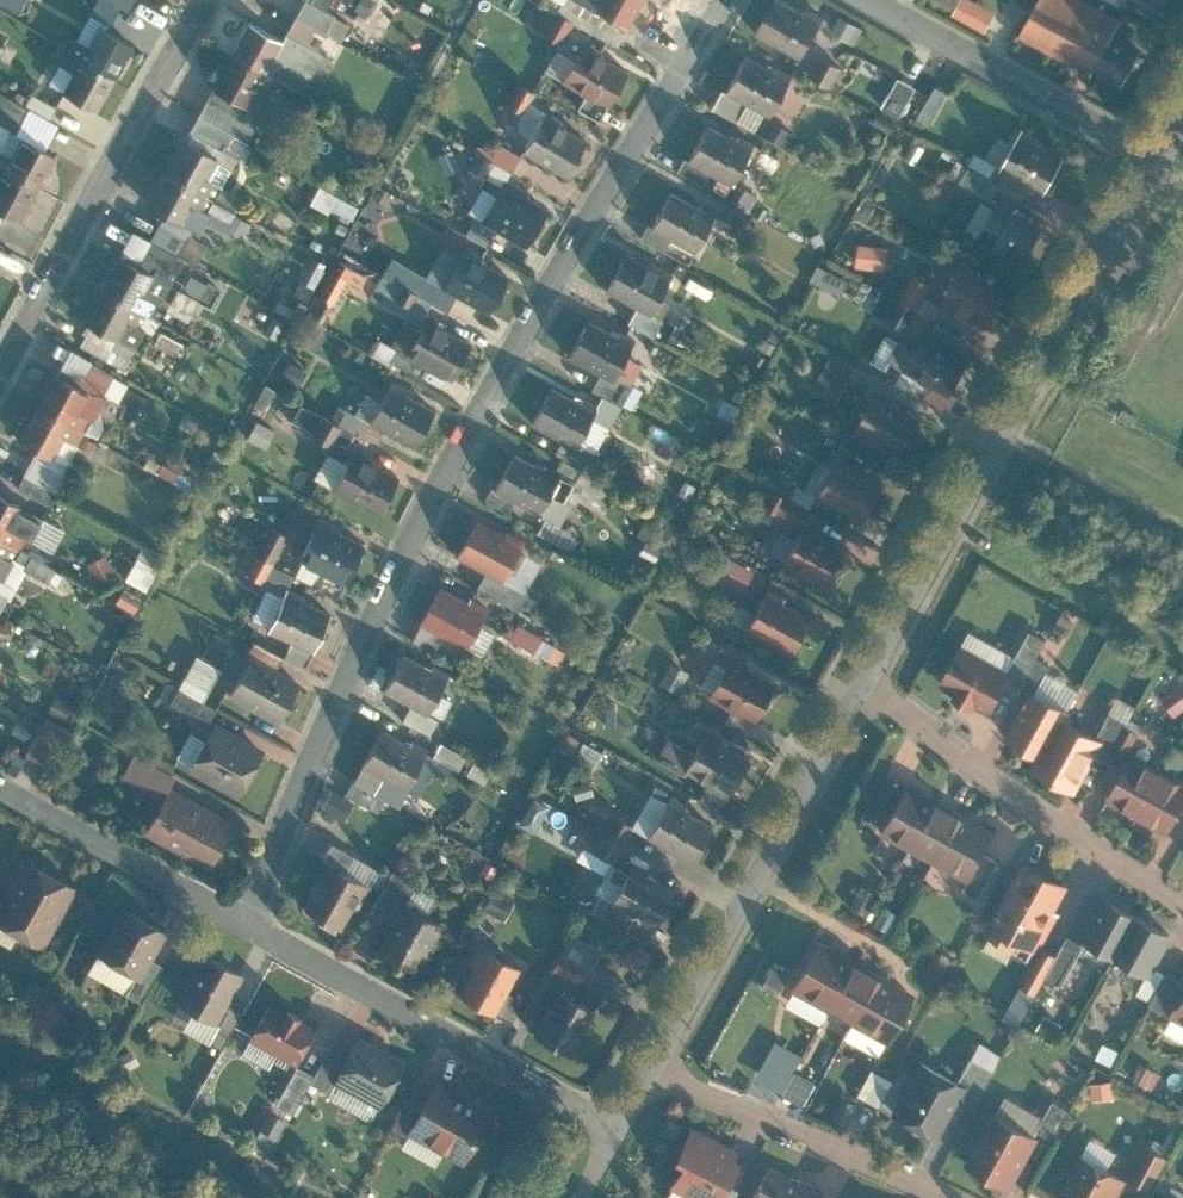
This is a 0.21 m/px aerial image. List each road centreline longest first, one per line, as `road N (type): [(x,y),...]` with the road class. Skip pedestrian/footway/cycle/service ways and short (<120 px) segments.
road 1 (residential): [(246,921),(415,530),(594,209),(727,0)]
road 2 (residential): [(1158,154),(860,689)]
road 3 (residential): [(860,689),(646,1071)]
road 4 (residential): [(0,373),(206,0)]
road 5 (residential): [(246,921),(615,1122)]
road 6 (residential): [(860,689),(1182,905)]
road 7 (residential): [(874,0),(1158,154)]
road 8 (residential): [(928,1197),(646,1071)]
road 9 (residential): [(0,784),(246,921)]

